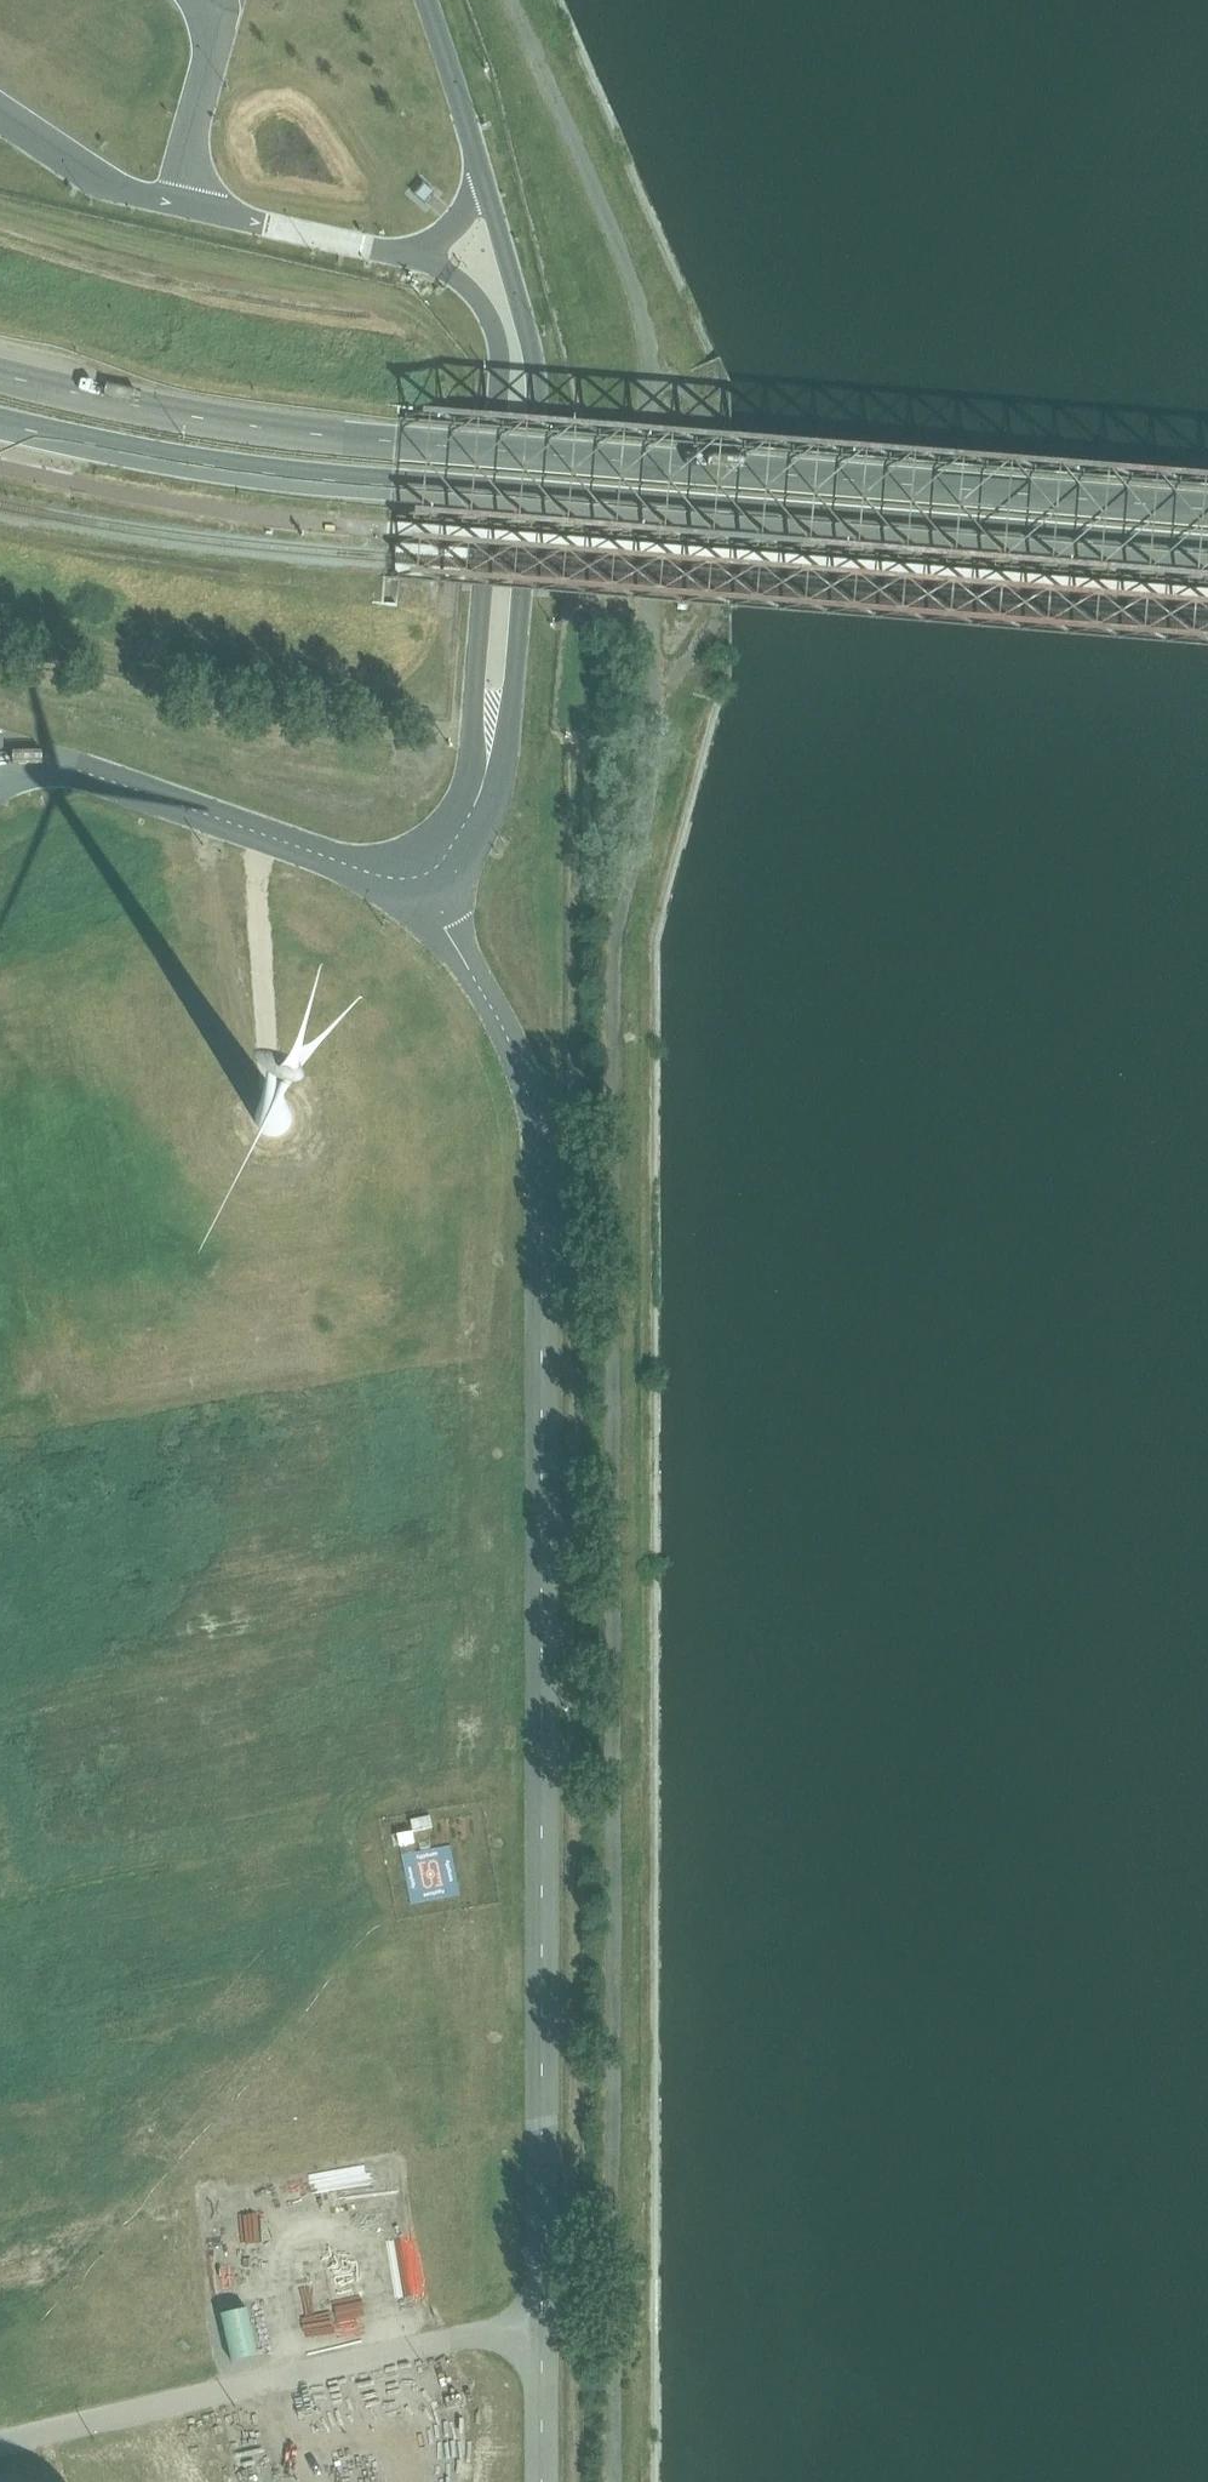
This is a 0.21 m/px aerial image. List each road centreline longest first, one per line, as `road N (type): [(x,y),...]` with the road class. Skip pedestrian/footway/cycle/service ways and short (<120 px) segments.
road 1 (primary): [(1207,517),(298,440),(0,383)]
road 2 (primary): [(0,432),(291,485),(1207,561)]

